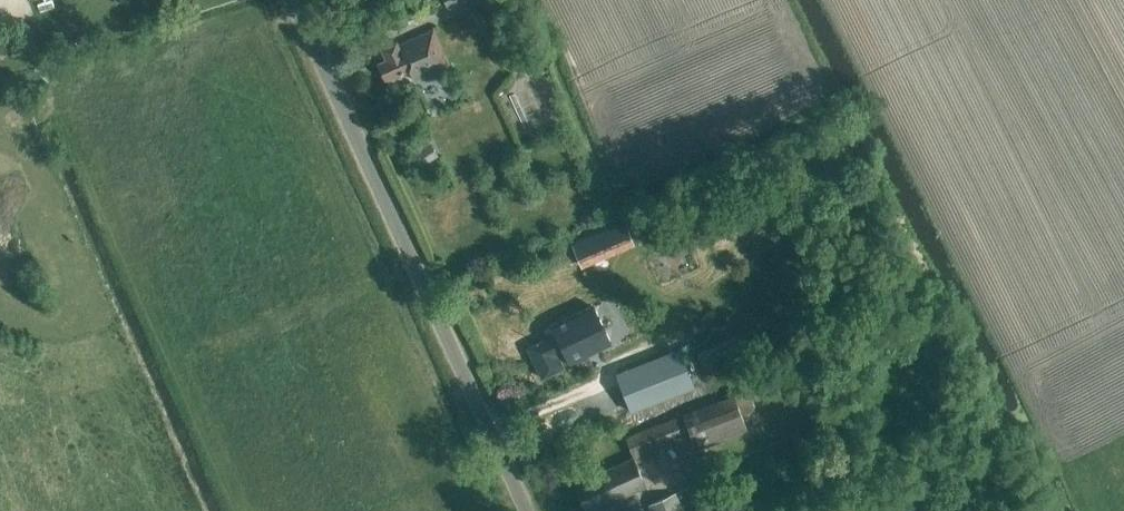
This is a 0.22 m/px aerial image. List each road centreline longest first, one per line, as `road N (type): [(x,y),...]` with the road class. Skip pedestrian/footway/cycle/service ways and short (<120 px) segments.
road 1 (tertiary): [(528,510),(294,0)]

